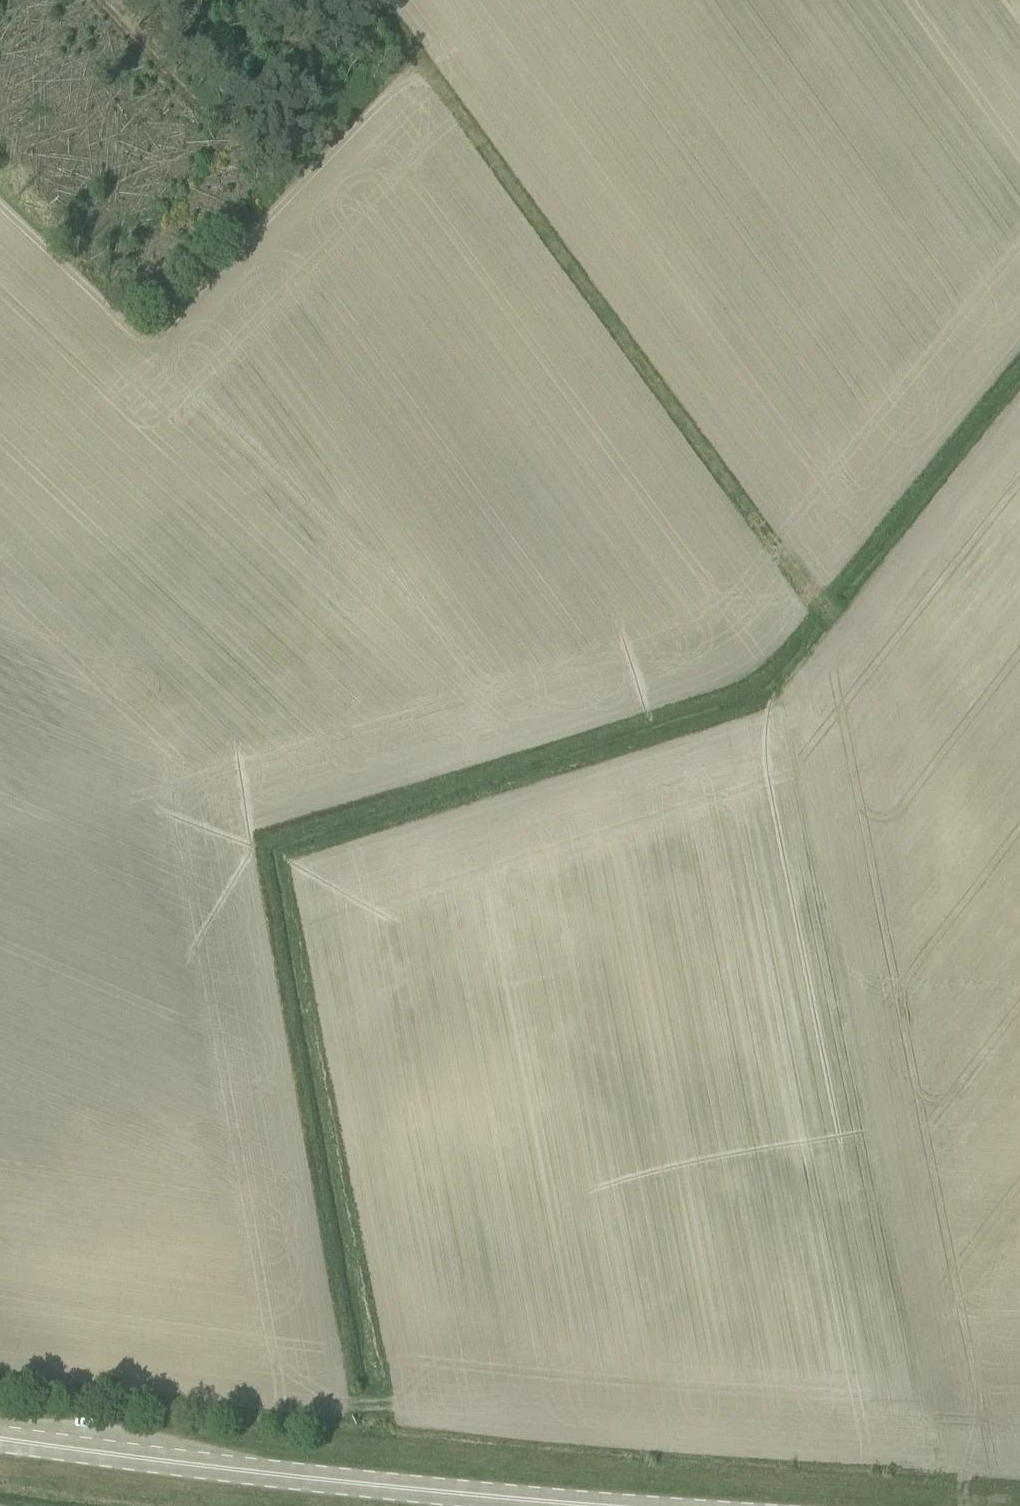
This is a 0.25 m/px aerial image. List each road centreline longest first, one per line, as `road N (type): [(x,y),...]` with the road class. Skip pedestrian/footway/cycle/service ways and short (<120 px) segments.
road 1 (primary): [(0,1442),(552,1505)]

